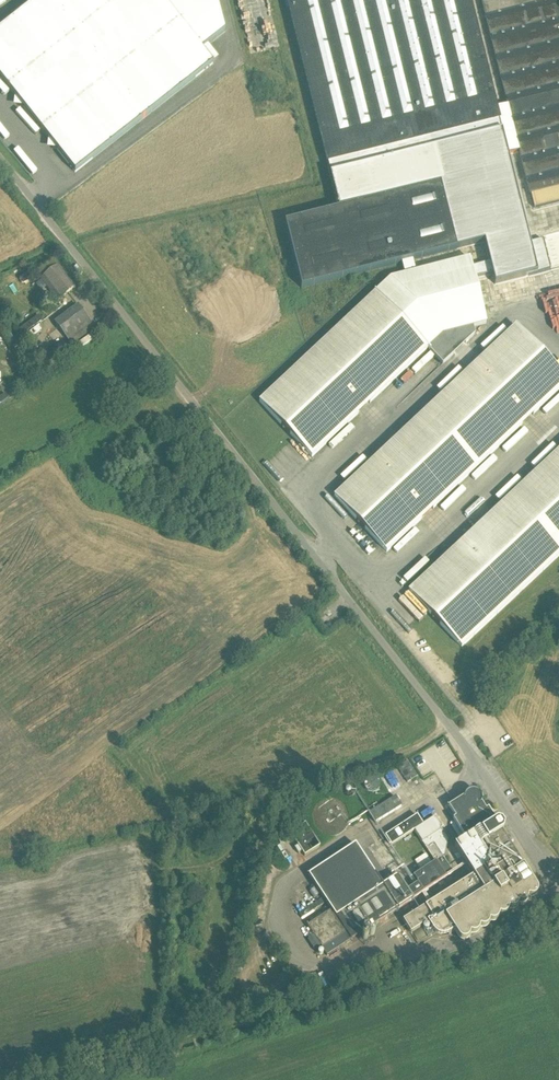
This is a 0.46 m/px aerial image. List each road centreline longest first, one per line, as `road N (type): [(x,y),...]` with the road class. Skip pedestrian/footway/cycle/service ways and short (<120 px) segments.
road 1 (unclassified): [(558,884),(418,685),(0,152)]

